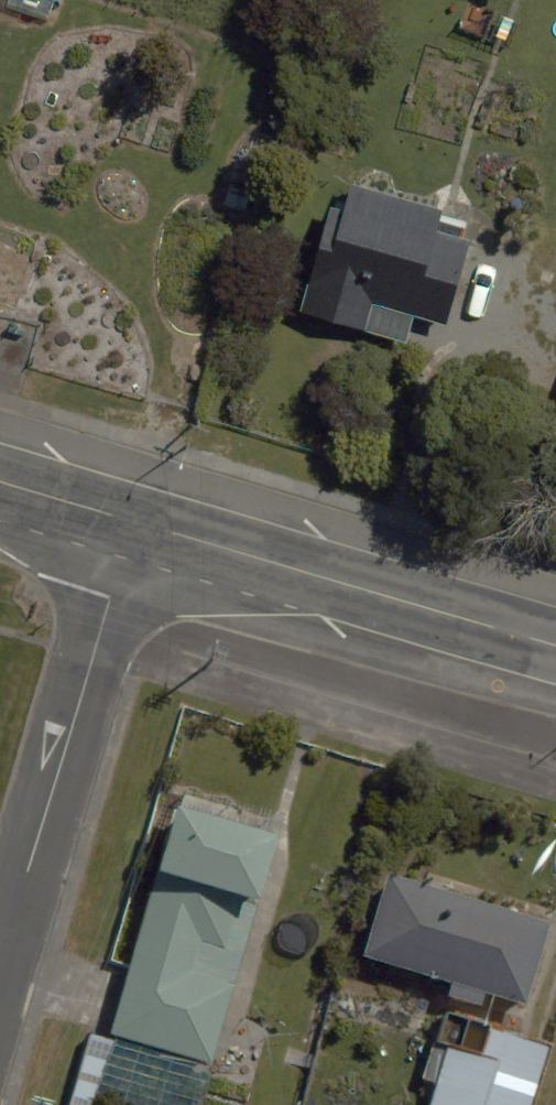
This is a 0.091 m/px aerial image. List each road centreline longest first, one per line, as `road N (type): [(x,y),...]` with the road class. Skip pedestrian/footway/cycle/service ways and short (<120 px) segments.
road 1 (residential): [(0,974),(133,520)]
road 2 (primary): [(133,520),(555,644)]
road 3 (primary): [(0,481),(133,520)]

